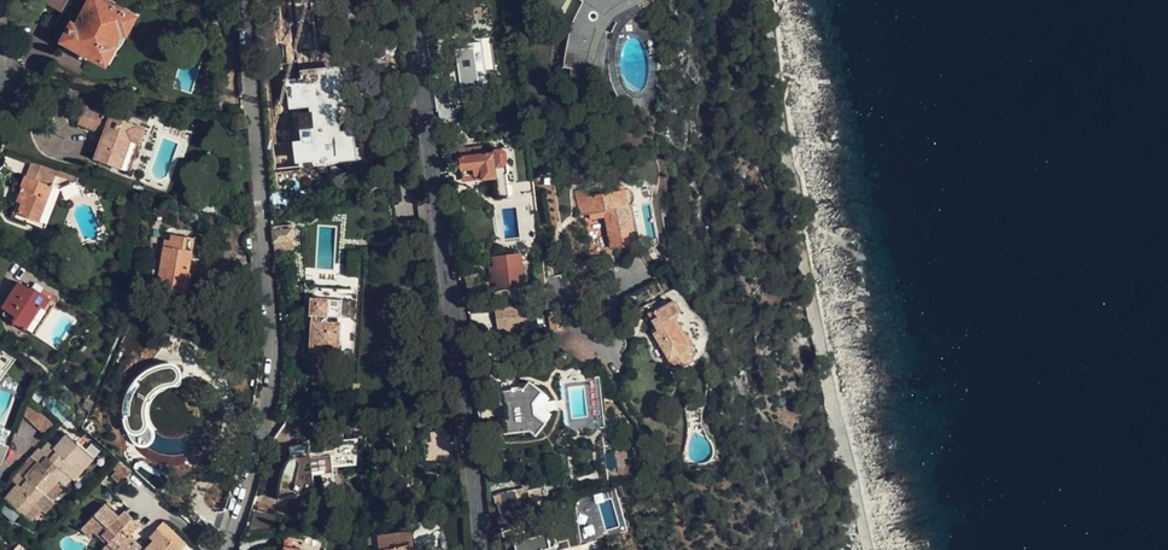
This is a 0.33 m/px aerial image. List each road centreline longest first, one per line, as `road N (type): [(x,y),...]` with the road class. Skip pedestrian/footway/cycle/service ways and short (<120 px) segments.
road 1 (track): [(767,0),(816,316),(868,549)]
road 2 (residential): [(225,549),(271,379),(243,0)]
road 3 (tertiary): [(485,549),(413,0)]

